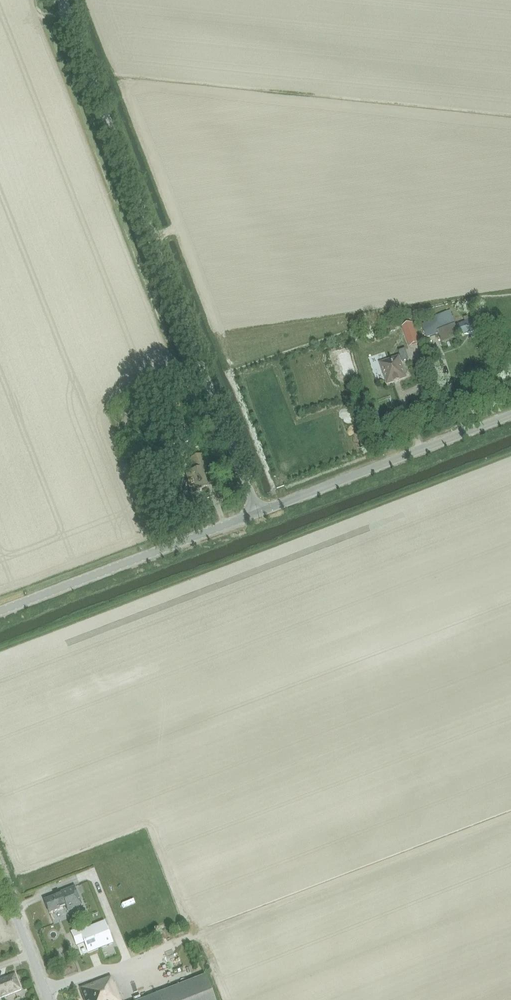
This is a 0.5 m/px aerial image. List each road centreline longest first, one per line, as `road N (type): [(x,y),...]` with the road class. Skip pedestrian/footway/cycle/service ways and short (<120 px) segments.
road 1 (unclassified): [(259,516),(67,0)]
road 2 (unclassified): [(0,614),(259,516)]
road 3 (unclassified): [(259,516),(510,417)]
road 4 (unclassified): [(51,999),(0,870)]

